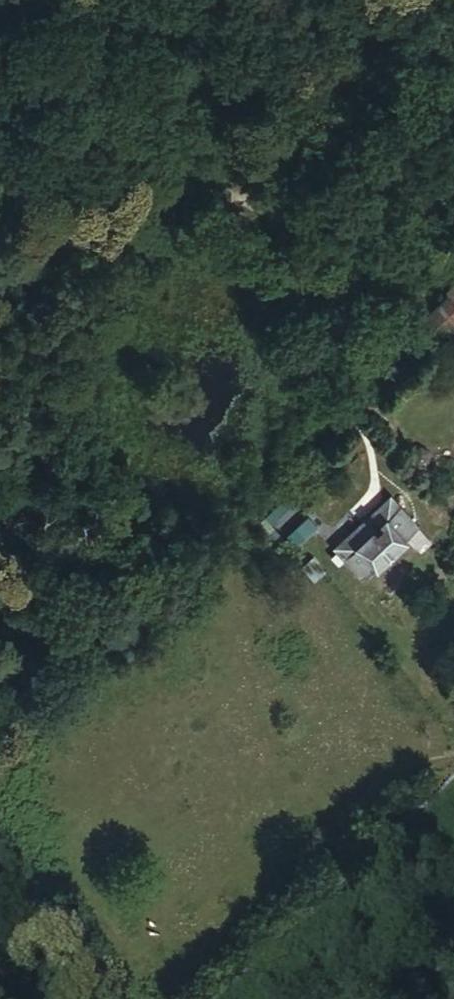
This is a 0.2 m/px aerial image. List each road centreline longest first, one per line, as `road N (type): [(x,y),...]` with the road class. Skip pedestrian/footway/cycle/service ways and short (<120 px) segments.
road 1 (unclassified): [(0,287),(286,134),(453,132)]
road 2 (track): [(198,998),(453,757)]

